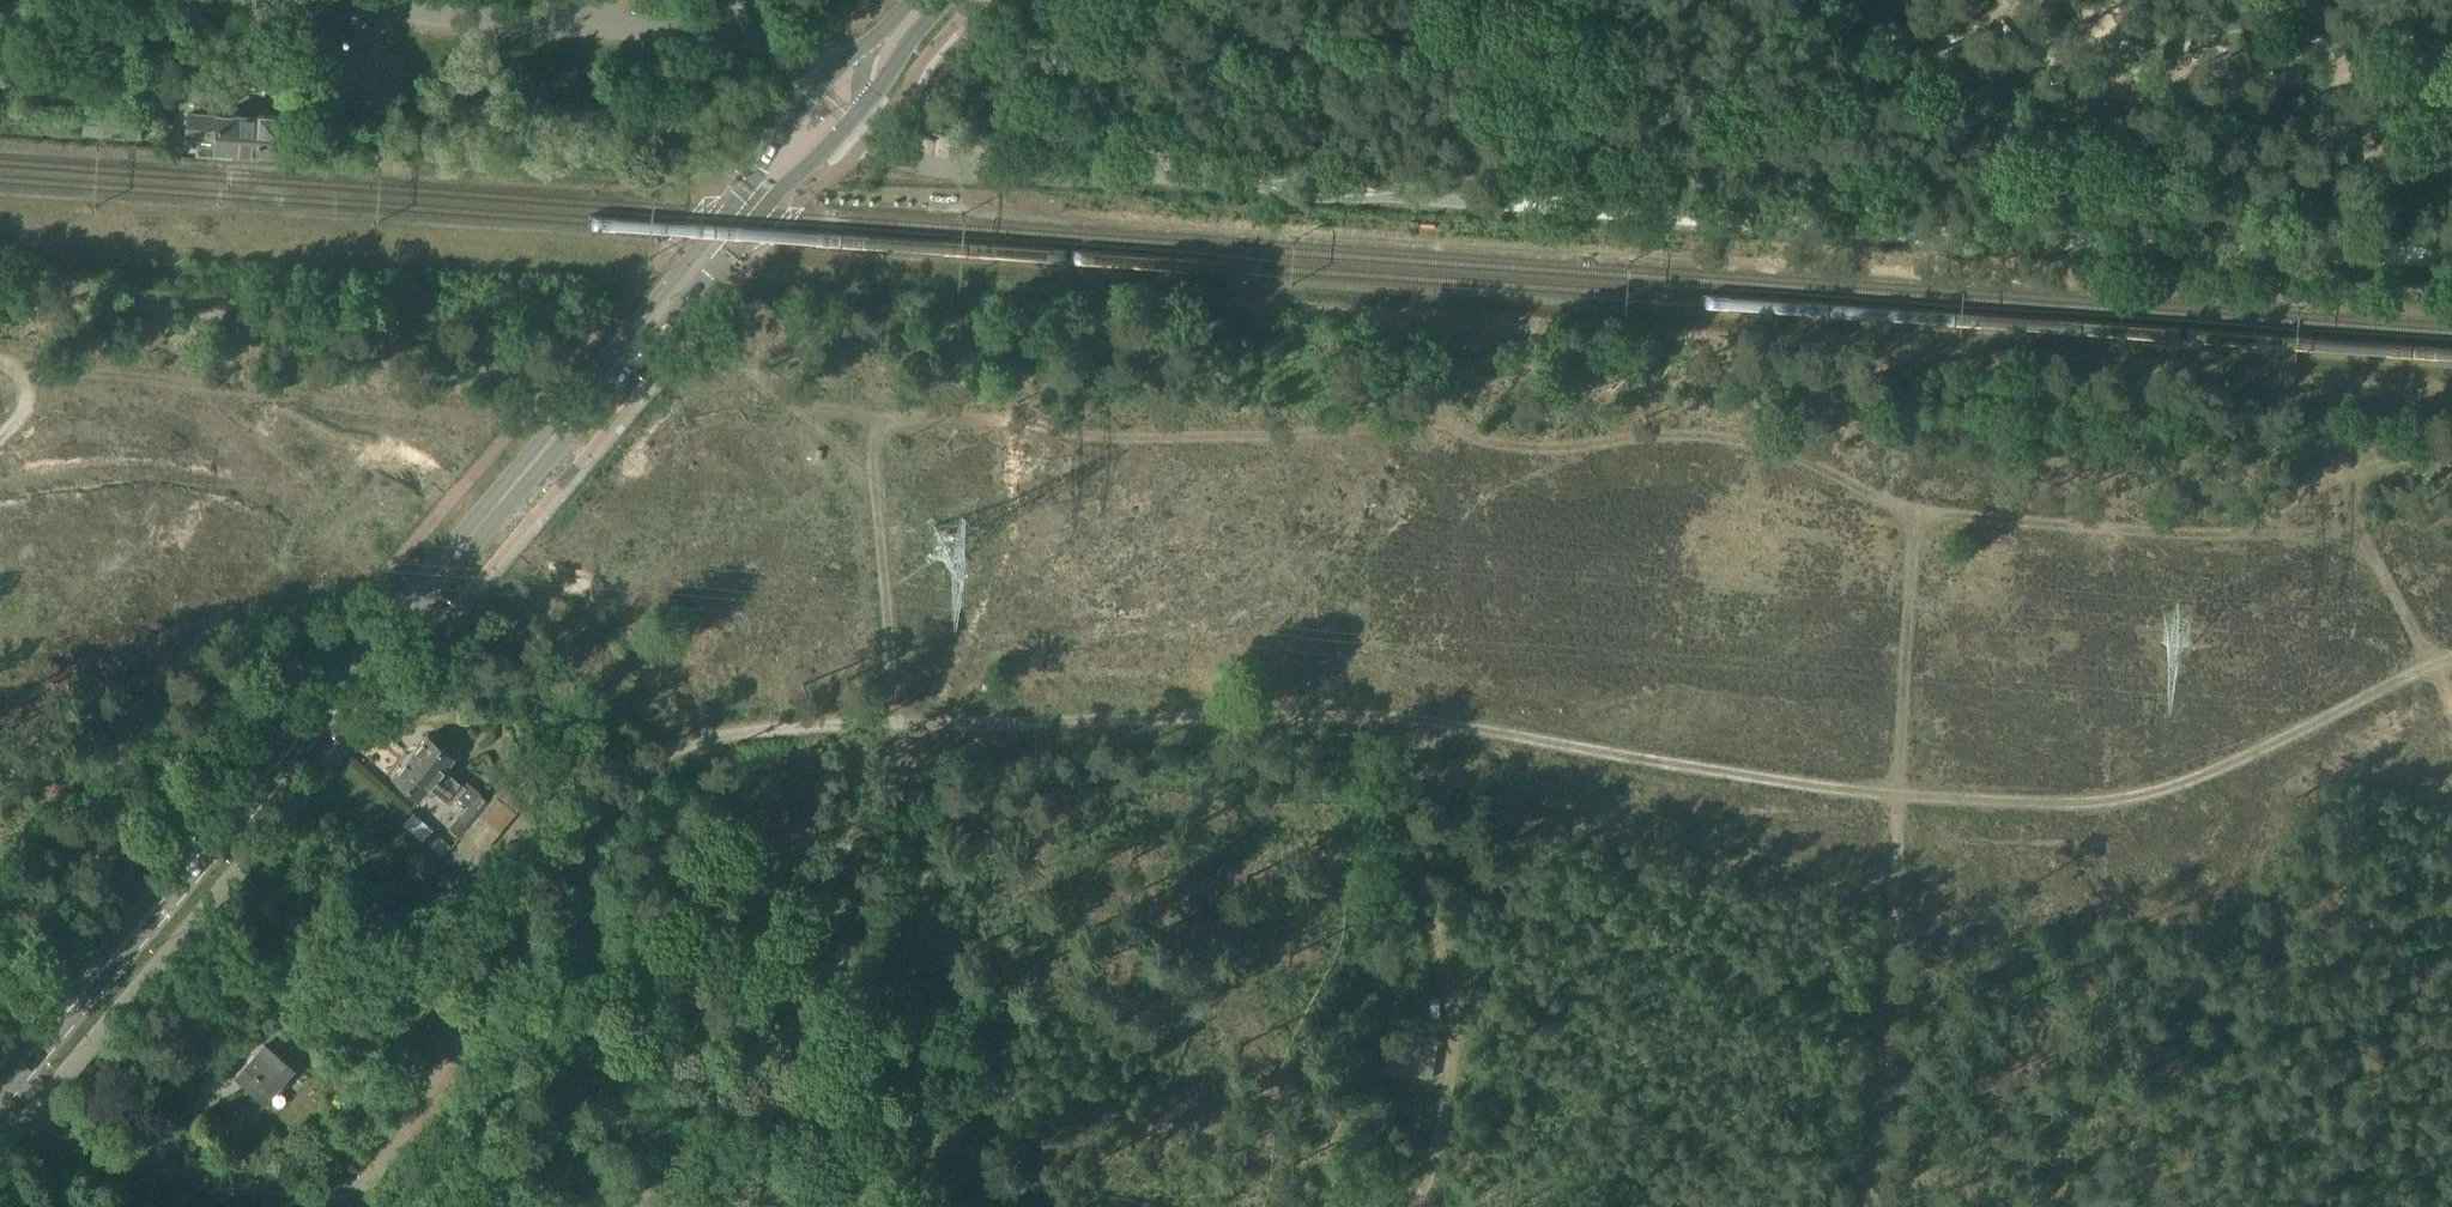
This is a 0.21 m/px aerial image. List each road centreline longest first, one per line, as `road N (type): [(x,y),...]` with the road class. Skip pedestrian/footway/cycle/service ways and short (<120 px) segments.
road 1 (track): [(2451,457),(2348,467),(2236,533),(1920,517),(1769,442),(1549,440),(1484,435),(1448,422),(1262,436),(910,413),(883,420),(869,435),(913,892),(920,1206)]
road 2 (track): [(566,855),(632,773),(716,733),(892,719),(1182,712),(1435,724),(1906,801),(2132,802),(2251,759),(2451,659)]
road 3 (unclassified): [(1315,186),(1903,232),(2451,259)]
road 4 (secondary): [(0,1090),(597,388)]
road 5 (track): [(1920,517),(1874,1206)]
road 6 (track): [(1435,724),(1415,804),(1420,866),(1460,1005),(1458,1060),(1419,1206)]
road 7 (unclassified): [(1315,186),(923,165),(871,135)]
road 8 (secondary): [(842,62),(597,388)]
road 9 (secondary): [(597,388),(853,119)]
road 10 (track): [(2236,533),(2370,542),(2451,737)]
road 11 (unclassified): [(584,24),(277,0)]
road 12 (unclassified): [(842,62),(801,72),(753,38),(584,24)]
road 13 (secondary): [(867,102),(947,0)]

